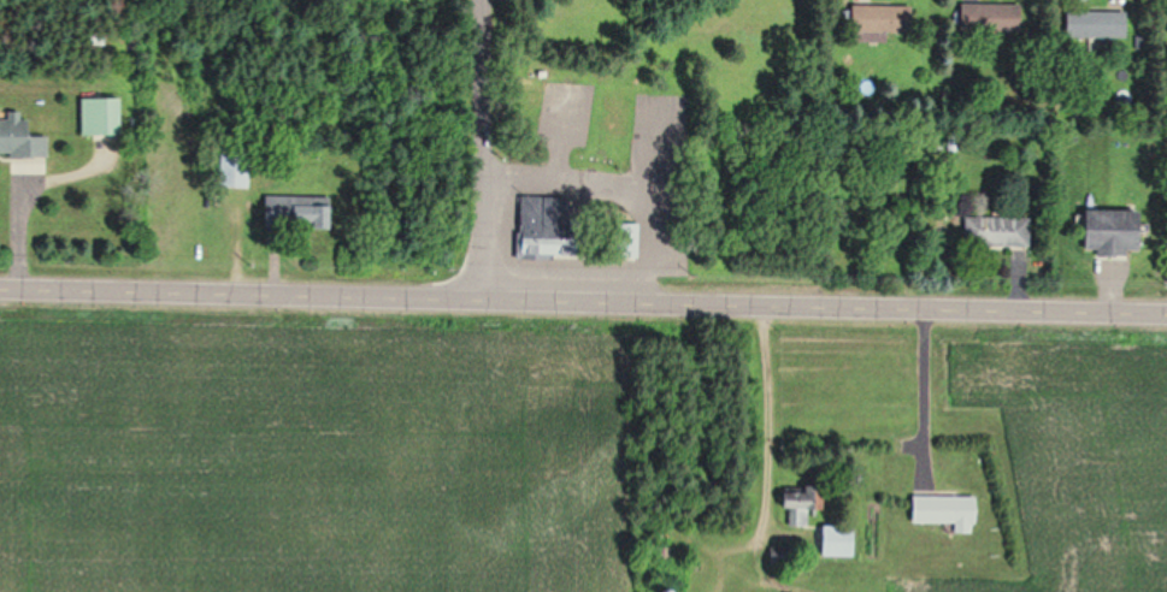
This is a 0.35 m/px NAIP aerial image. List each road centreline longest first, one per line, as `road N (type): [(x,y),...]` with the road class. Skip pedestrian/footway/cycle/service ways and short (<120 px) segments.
road 1 (residential): [(0,288),(1166,314)]
road 2 (residential): [(487,0),(487,298)]

